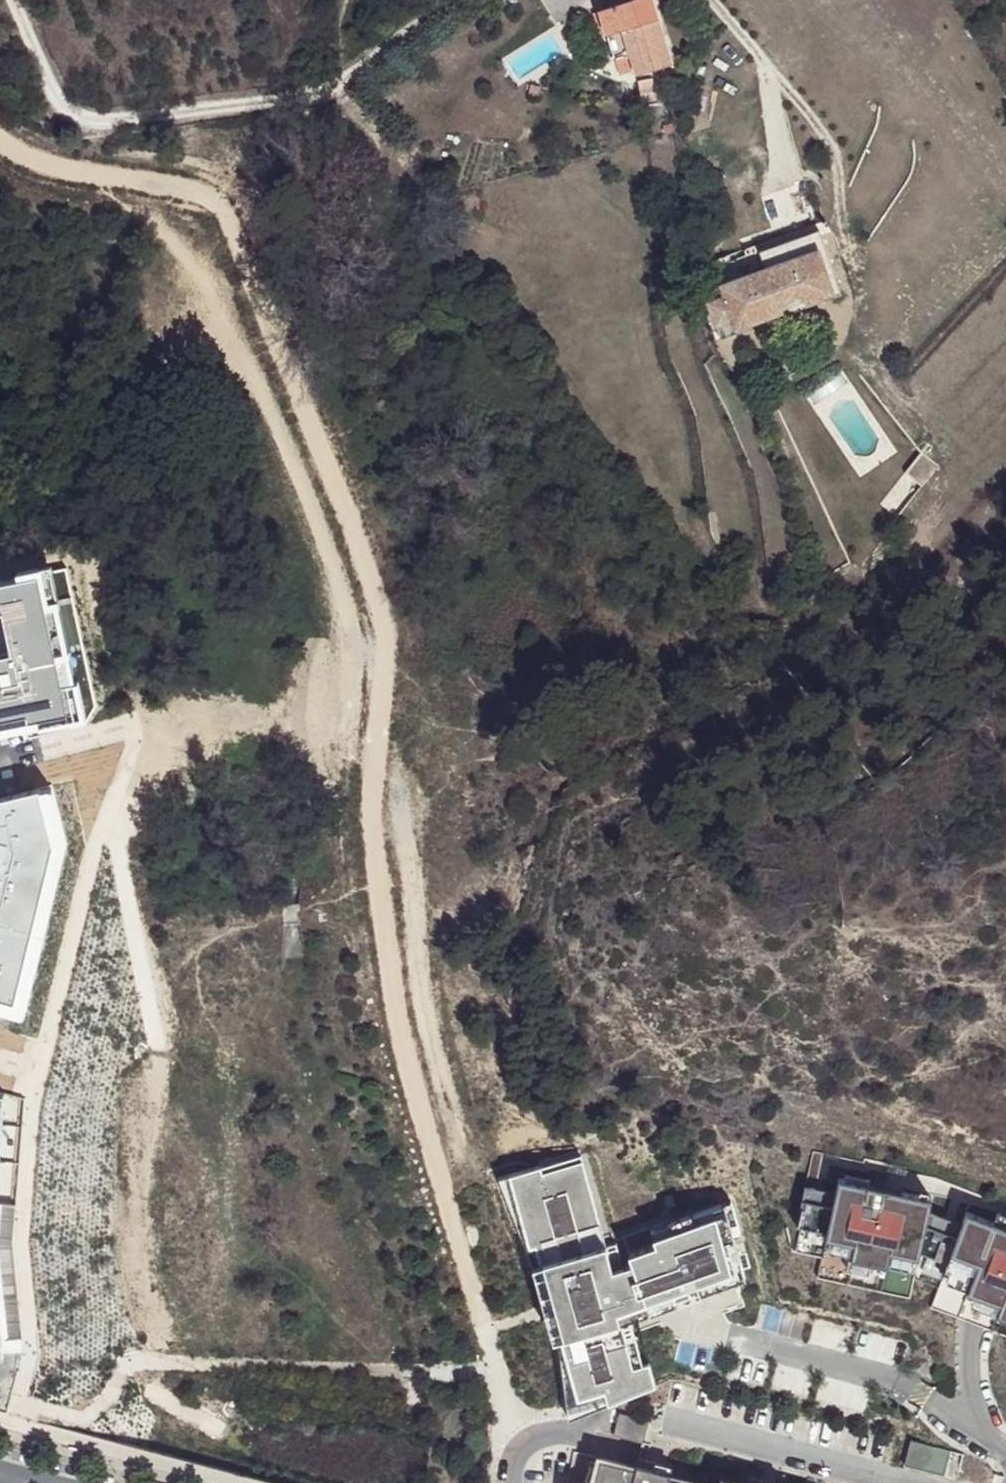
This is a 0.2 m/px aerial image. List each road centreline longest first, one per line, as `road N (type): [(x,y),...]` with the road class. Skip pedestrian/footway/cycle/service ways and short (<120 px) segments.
road 1 (track): [(449,0),(334,93),(225,113),(86,123),(59,111),(14,0)]
road 2 (track): [(843,311),(855,302),(860,269),(840,167),(806,108),(711,0)]

